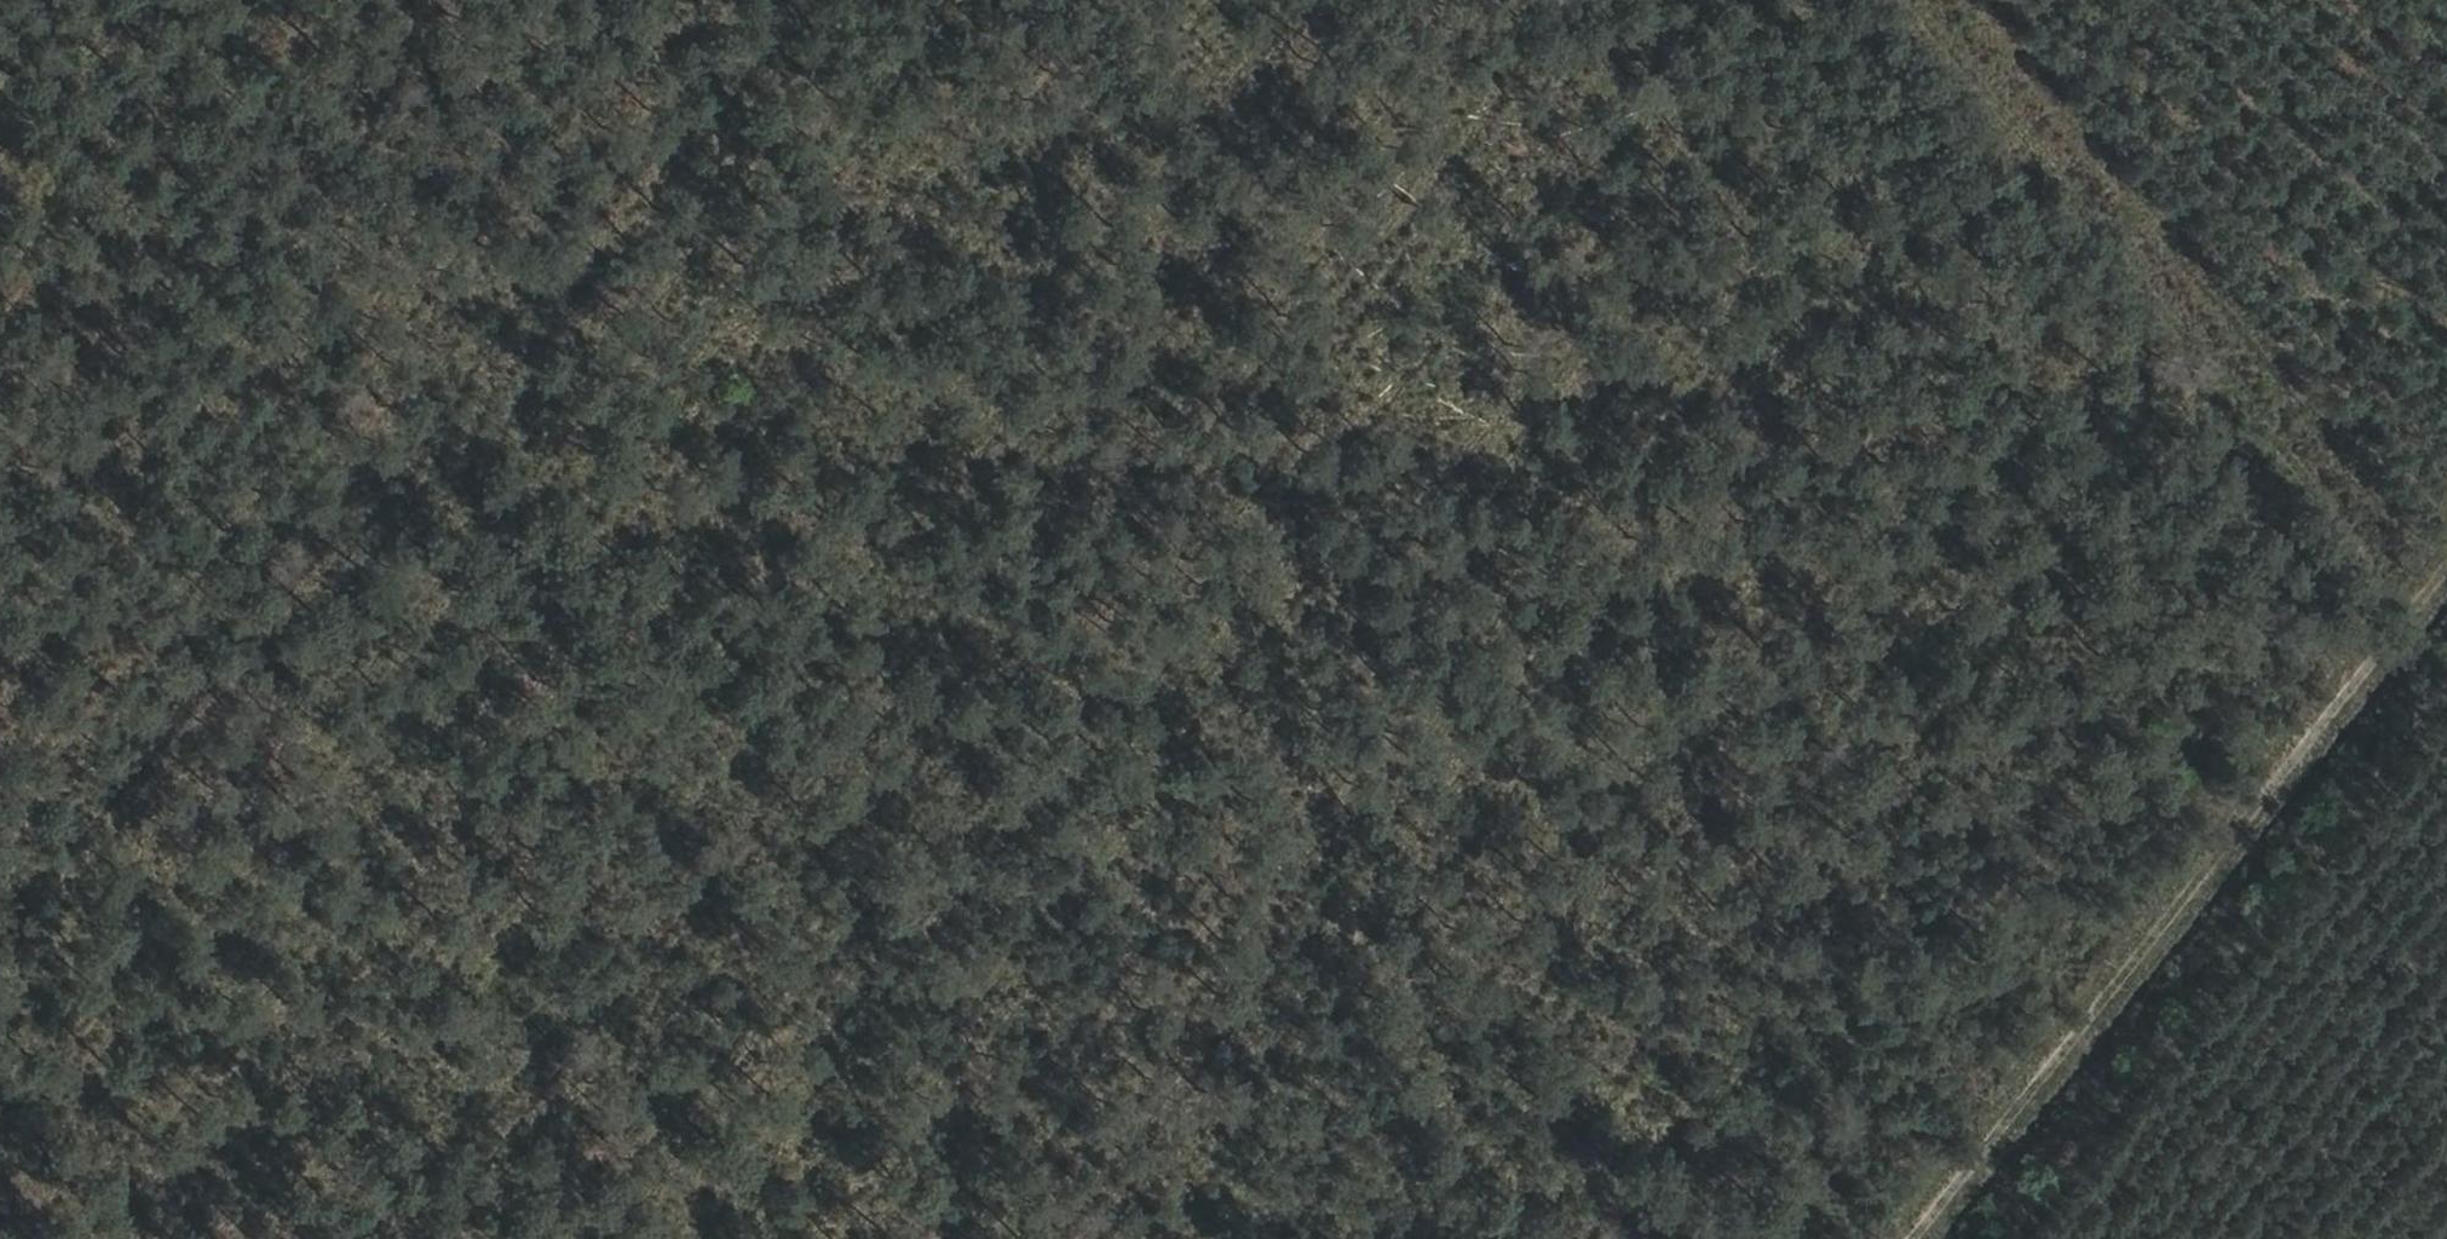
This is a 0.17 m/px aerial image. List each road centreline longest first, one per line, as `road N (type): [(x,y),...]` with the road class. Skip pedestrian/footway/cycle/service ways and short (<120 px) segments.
road 1 (track): [(2446,561),(1913,1238)]
road 2 (track): [(2444,565),(2393,523),(1966,0)]

